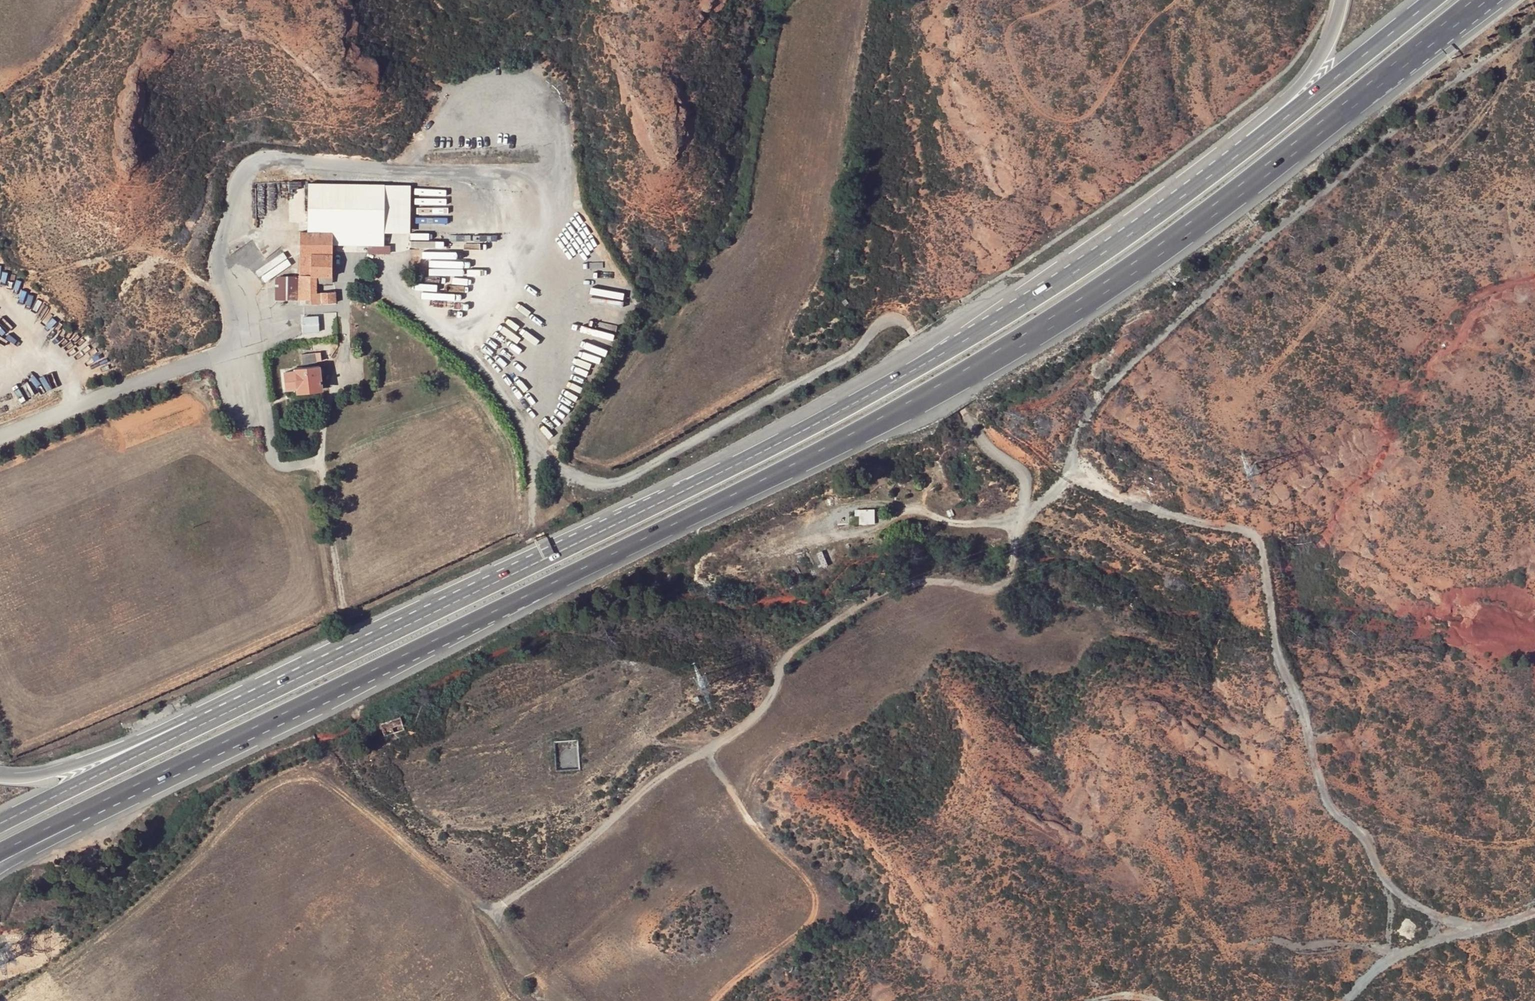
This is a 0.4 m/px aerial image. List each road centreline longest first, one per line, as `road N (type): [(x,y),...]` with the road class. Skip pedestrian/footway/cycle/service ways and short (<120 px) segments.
road 1 (trunk): [(307,704),(712,510),(935,392),(1151,258),(1354,102)]
road 2 (track): [(1072,471),(1060,491),(1022,513),(1001,586),(937,582),(864,600),(791,649),(764,709),(644,789),(603,834),(496,902),(484,907),(334,785)]
road 3 (track): [(1022,513),(1022,475),(985,445),(913,332),(892,318),(880,320),(849,358),(621,481),(602,483),(547,460),(489,370),(392,292)]
road 4 (track): [(1072,471),(1261,537),(1274,649),(1334,812),(1364,828),(1379,862),(1420,908),(1475,928),(1534,920)]
road 5 (trunk): [(948,350),(680,496),(412,622)]
road 6 (trunk): [(1433,0),(1131,235),(948,350)]
road 7 (trunk): [(1340,0),(1327,44),(1299,84),(948,350)]
road 8 (trunk): [(412,622),(0,825)]
road 9 (trunk): [(412,622),(146,738),(56,771),(0,778)]
road 10 (trunk): [(0,869),(307,704)]
road 11 (trunk): [(0,851),(307,704)]
road 12 (trunk): [(1354,102),(1502,0)]
road 13 (trunk): [(1354,102),(1483,0)]
road 14 (track): [(1475,928),(1372,969),(1342,1000)]

